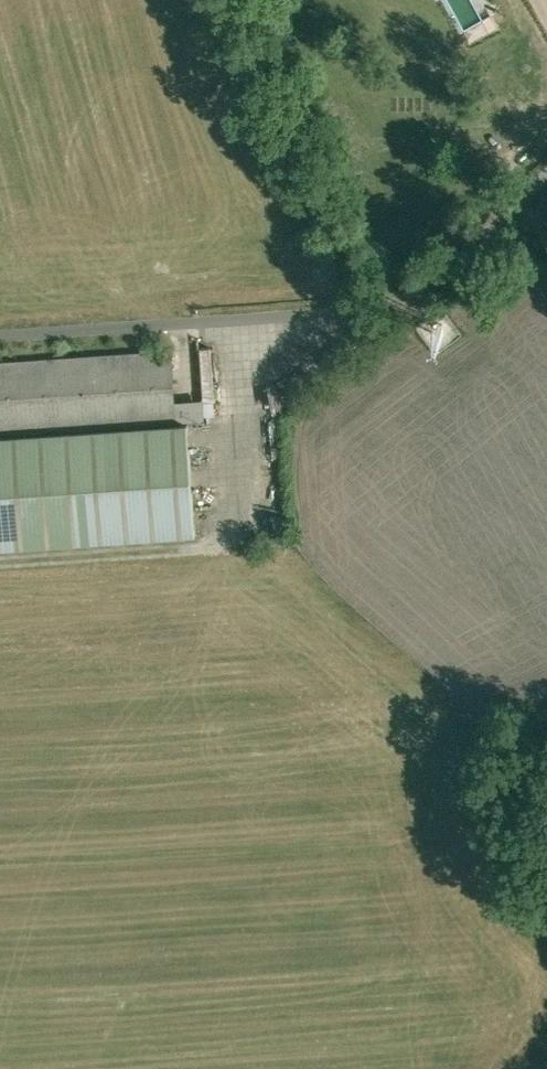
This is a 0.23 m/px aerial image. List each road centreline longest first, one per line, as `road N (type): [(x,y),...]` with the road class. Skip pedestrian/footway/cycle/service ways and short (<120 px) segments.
road 1 (track): [(252,524),(221,545),(0,562)]

